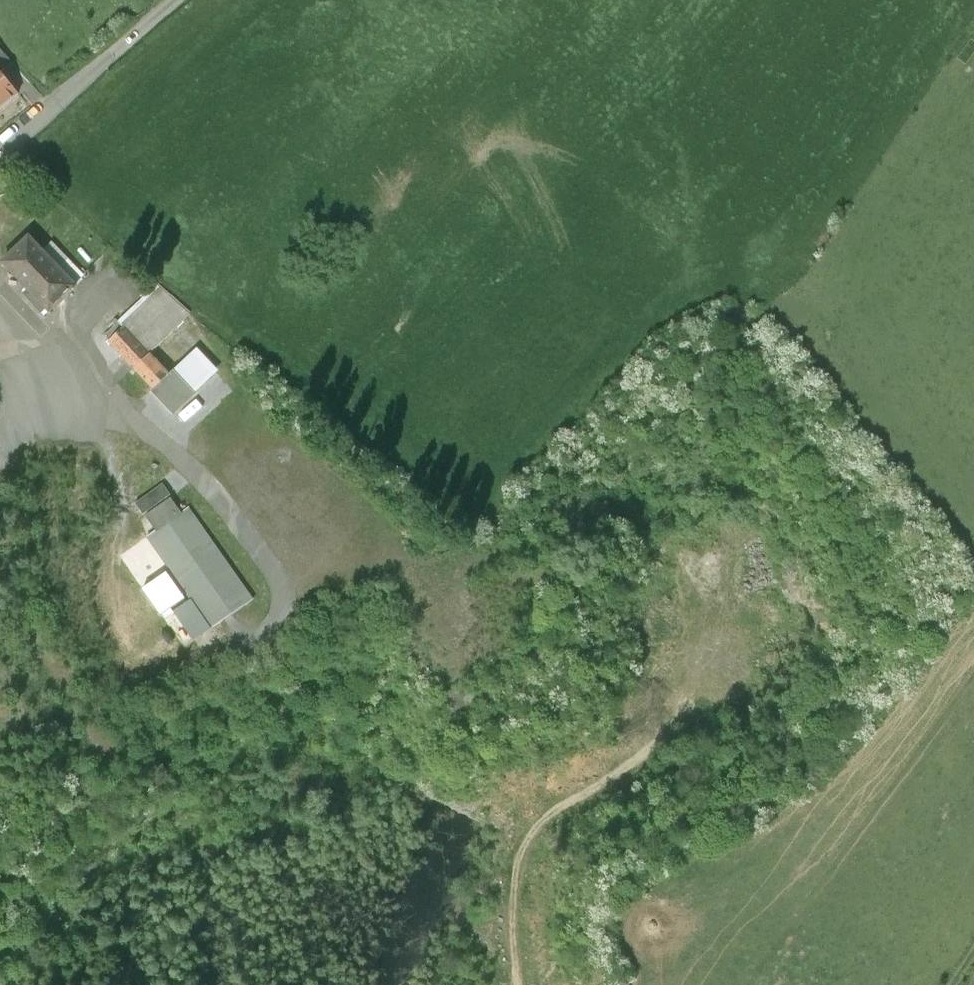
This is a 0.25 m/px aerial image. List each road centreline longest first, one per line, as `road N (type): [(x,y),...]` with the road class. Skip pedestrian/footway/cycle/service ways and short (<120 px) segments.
road 1 (unclassified): [(175,0),(0,154)]

